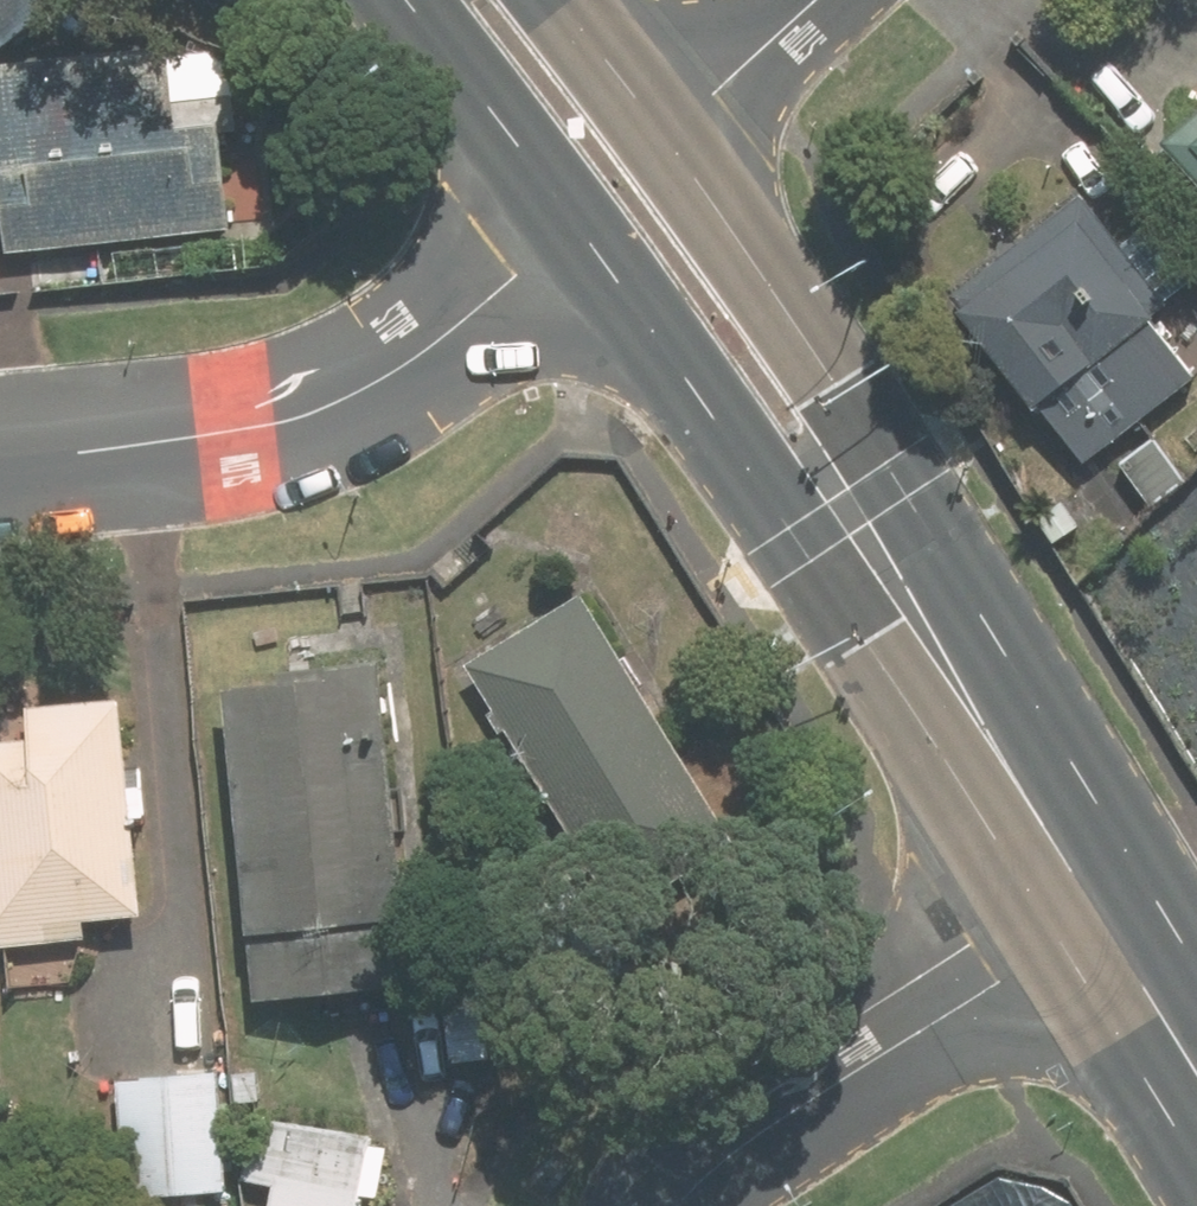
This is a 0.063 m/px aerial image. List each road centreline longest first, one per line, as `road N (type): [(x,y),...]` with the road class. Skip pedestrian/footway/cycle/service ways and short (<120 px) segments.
road 1 (primary): [(667,136),(839,386),(896,485),(1021,805)]
road 2 (primary): [(1021,805),(870,637),(568,219)]
road 3 (residential): [(0,458),(231,435),(348,401),(503,286),(568,219)]
road 4 (residential): [(1093,916),(742,1133),(667,1205)]
road 5 (primary): [(568,219),(416,0)]
road 6 (tertiary): [(667,136),(815,0)]
road 7 (primary): [(1196,1082),(1093,916)]
road 8 (primary): [(543,0),(667,136)]
road 9 (primary): [(1093,916),(1021,805)]

